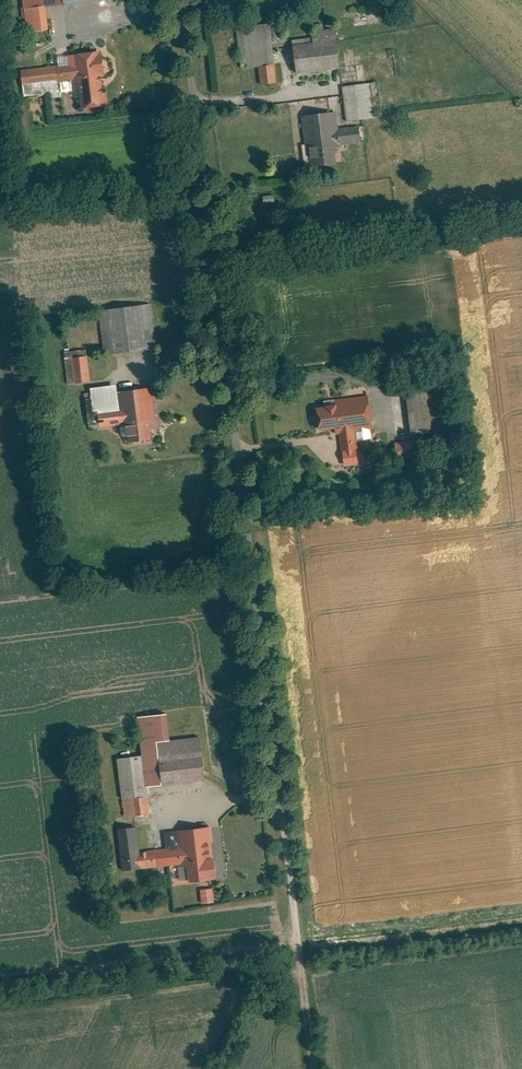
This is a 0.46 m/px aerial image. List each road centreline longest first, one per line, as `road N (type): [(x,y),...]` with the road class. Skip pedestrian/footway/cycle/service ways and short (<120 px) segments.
road 1 (residential): [(183,0),(299,945)]
road 2 (track): [(299,945),(316,1068)]

